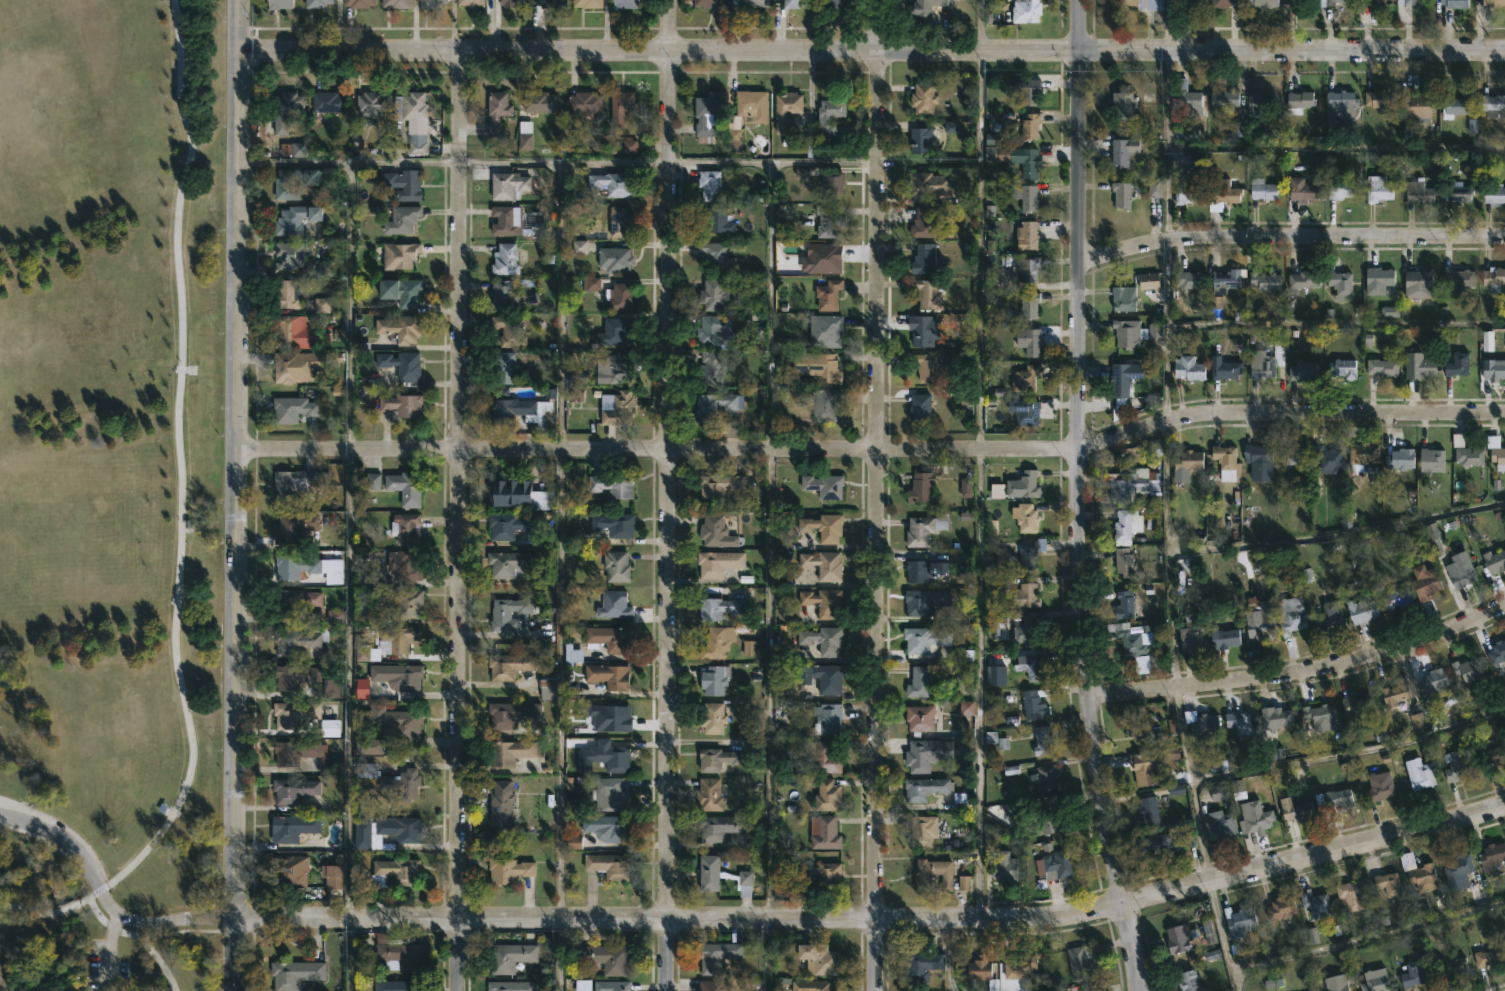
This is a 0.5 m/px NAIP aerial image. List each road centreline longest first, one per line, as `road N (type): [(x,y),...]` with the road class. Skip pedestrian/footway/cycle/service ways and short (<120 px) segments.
road 1 (residential): [(1504,413),(1184,415),(1075,449),(235,449)]
road 2 (tertiary): [(1504,50),(237,51)]
road 3 (residential): [(878,0),(875,990)]
road 4 (residential): [(668,0),(667,990)]
road 5 (residential): [(460,50),(457,990)]
road 6 (tertiary): [(237,51),(231,990)]
road 7 (tertiary): [(1076,0),(1080,605),(1097,778),(1120,902)]
road 8 (residential): [(232,921),(991,920),(1120,902)]
road 9 (residential): [(1075,262),(1204,240),(1504,239)]
road 10 (residential): [(1504,606),(1328,668),(1087,695)]
road 11 (residential): [(1120,902),(1504,803)]

